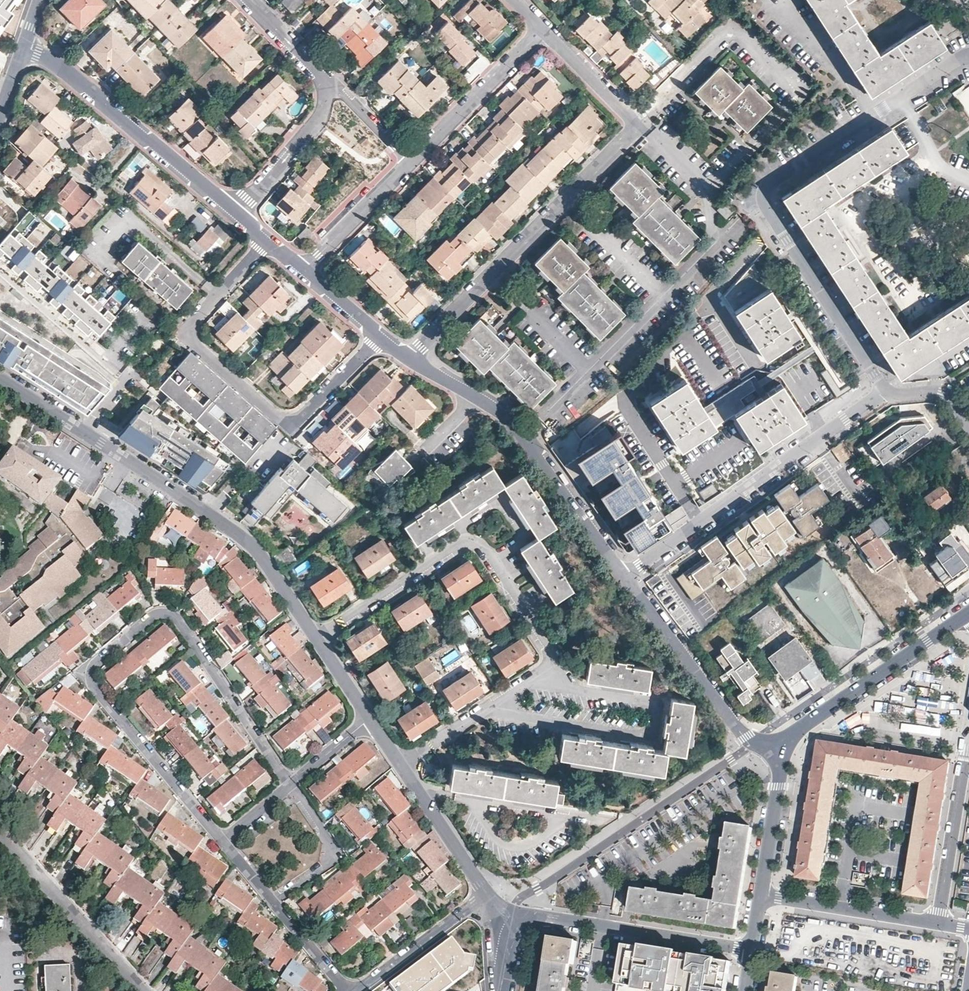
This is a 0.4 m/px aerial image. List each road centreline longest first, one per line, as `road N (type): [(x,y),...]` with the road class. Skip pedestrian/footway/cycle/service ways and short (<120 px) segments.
road 1 (residential): [(220,837),(94,686),(95,663),(152,616),(176,618),(289,784)]
road 2 (residential): [(371,719),(237,531),(0,380)]
road 3 (residential): [(409,359),(638,120),(543,28)]
road 4 (residential): [(266,240),(196,317),(191,333),(275,415),(303,415),(381,337)]
road 5 (residential): [(874,117),(772,181),(765,203),(886,388)]
road 6 (residential): [(886,388),(627,575)]
road 7 (residential): [(237,215),(60,65),(25,46)]
road 8 (residential): [(749,951),(527,913),(516,919)]
road 9 (residential): [(627,575),(524,433),(477,398)]
road 10 (residential): [(773,741),(968,615)]
road 11 (residential): [(760,746),(627,575)]
road 12 (residential): [(144,990),(0,831)]
road 13 (residential): [(488,895),(371,719)]
road 14 (residential): [(220,837),(347,990)]
road 15 (residential): [(406,162),(543,28)]
road 16 (residential): [(761,893),(941,923)]
road 17 (residential): [(941,923),(968,748)]
road 18 (residential): [(488,895),(355,990)]
road 19 (residential): [(328,90),(323,115),(237,215)]
road 20 (residential): [(761,893),(779,787),(773,741)]
road 21 (residential): [(777,0),(874,117)]
road 22 (residential): [(304,271),(406,162)]
road 23 (residential): [(247,0),(328,90)]

